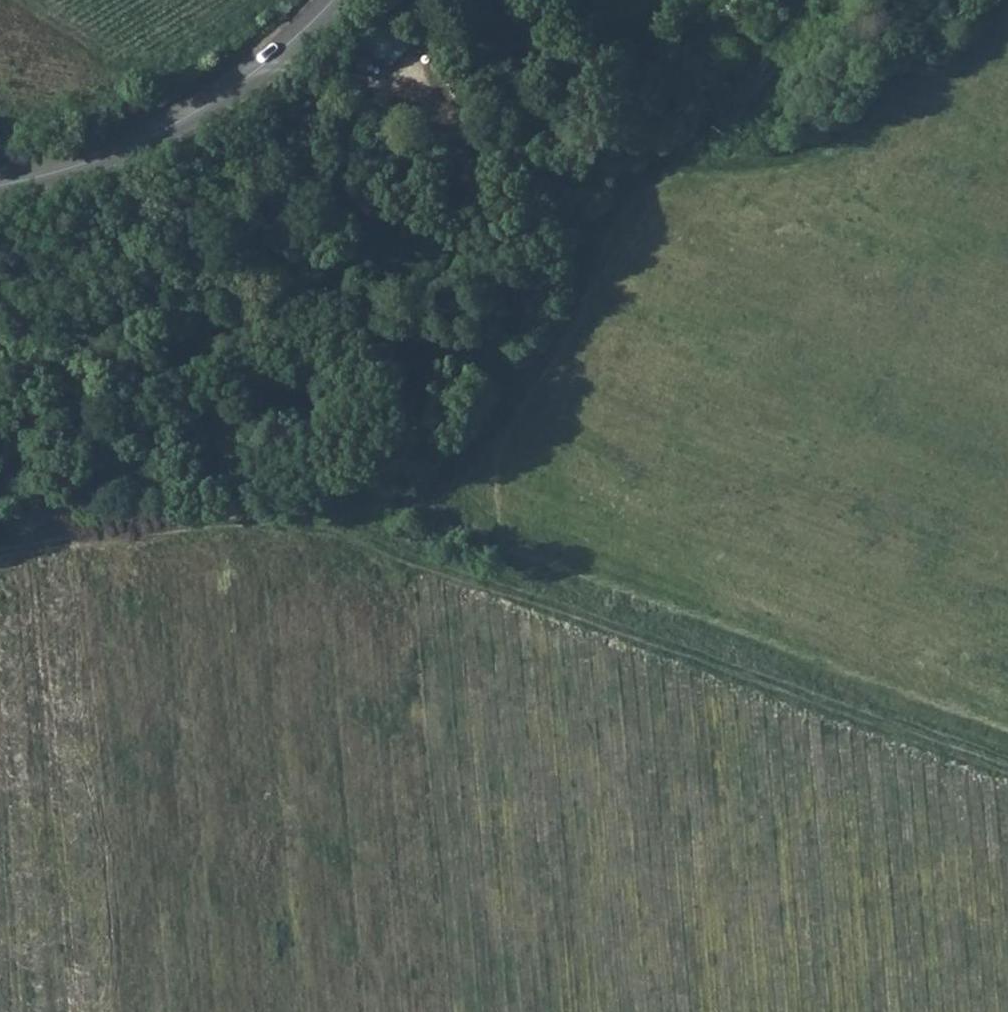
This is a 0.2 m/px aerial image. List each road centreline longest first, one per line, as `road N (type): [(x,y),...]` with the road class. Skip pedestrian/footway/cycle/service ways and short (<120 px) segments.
road 1 (tertiary): [(337,0),(200,112),(131,146),(0,183)]
road 2 (track): [(0,556),(101,534),(276,528),(342,534)]

